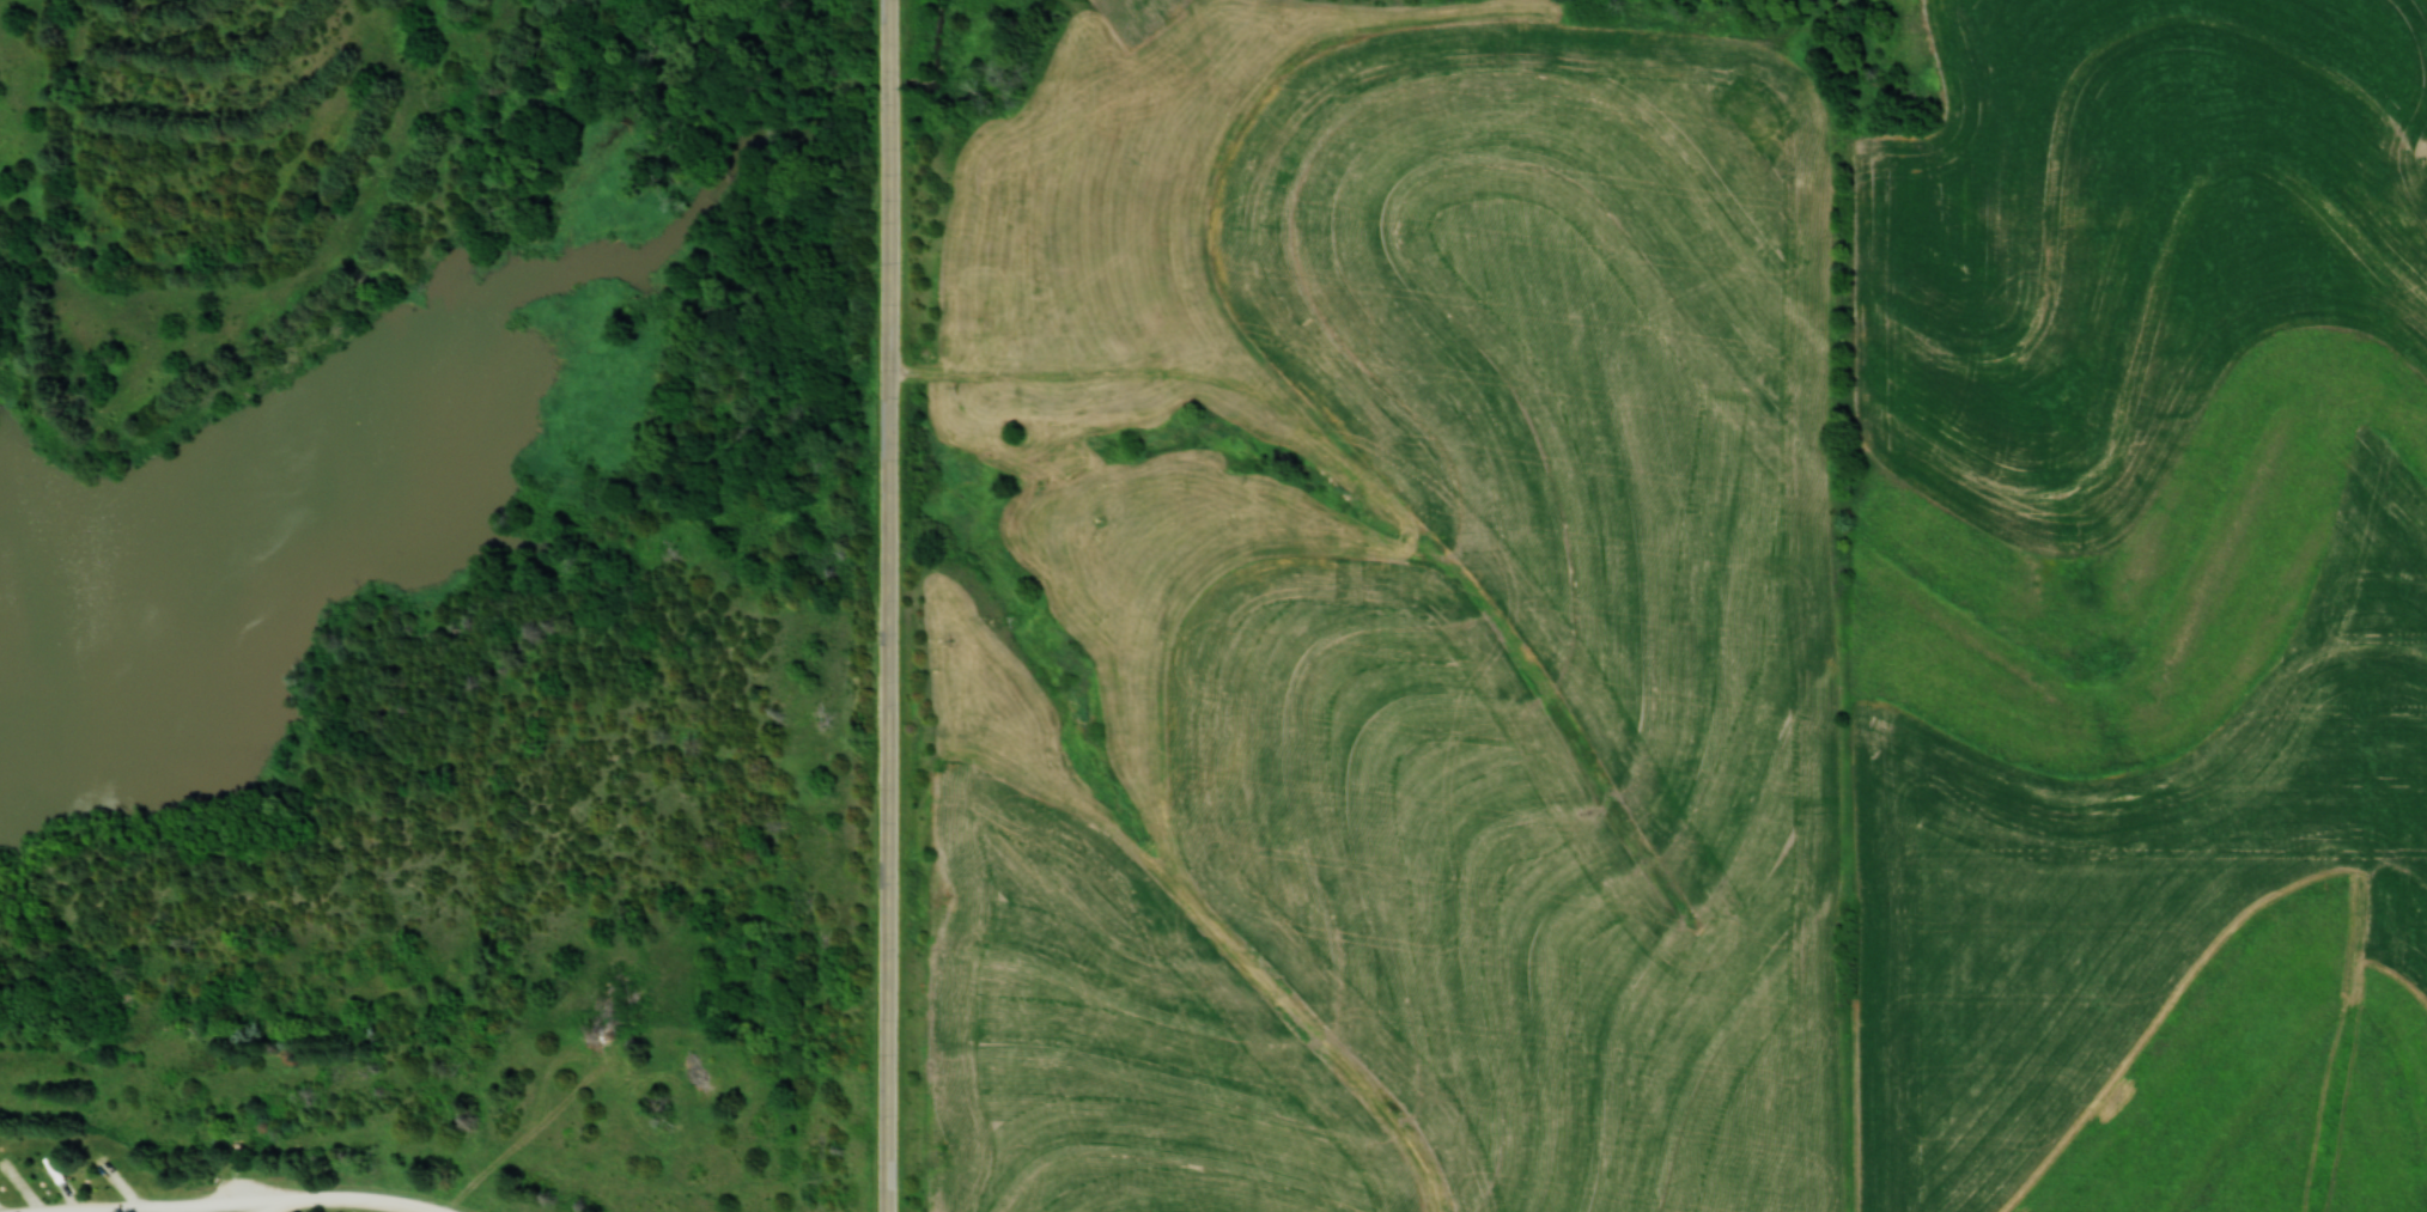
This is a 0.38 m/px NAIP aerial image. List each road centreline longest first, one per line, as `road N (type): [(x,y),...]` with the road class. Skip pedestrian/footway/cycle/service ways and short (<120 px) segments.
road 1 (residential): [(893,1211),(895,0)]

